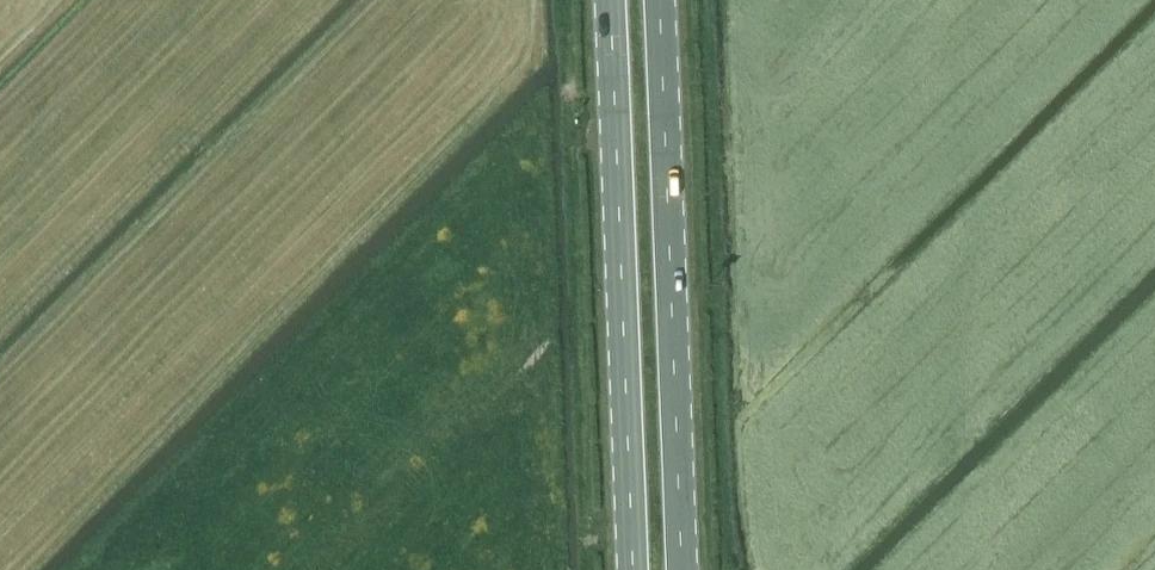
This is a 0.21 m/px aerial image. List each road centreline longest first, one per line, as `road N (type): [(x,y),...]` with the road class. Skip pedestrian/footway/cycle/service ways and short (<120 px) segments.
road 1 (primary): [(682,569),(659,0)]
road 2 (primary): [(610,0),(632,569)]

